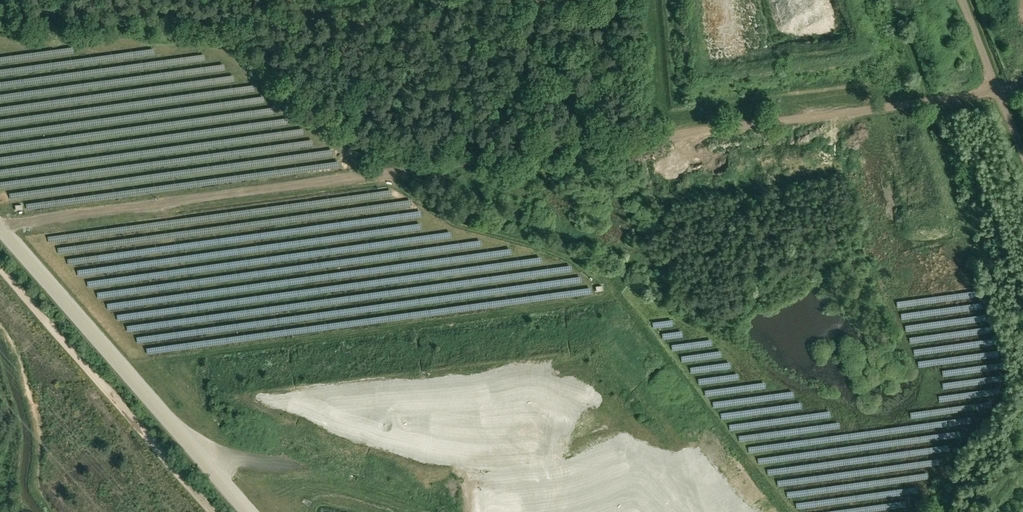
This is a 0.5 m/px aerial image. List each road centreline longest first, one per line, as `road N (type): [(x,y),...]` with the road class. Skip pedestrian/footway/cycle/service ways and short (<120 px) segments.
road 1 (track): [(213,511),(0,266)]

